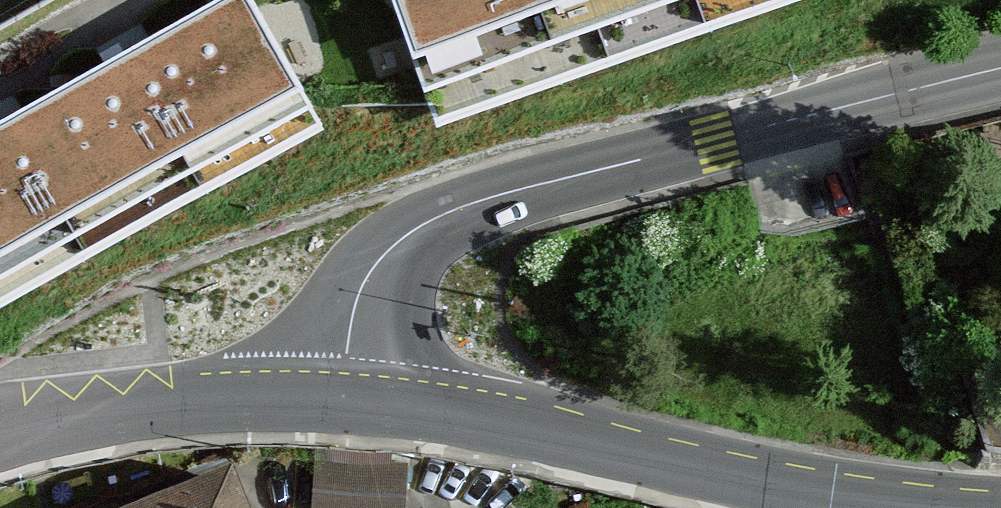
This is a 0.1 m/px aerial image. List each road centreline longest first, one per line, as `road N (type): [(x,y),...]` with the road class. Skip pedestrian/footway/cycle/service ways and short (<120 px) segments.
road 1 (tertiary): [(1000,77),(451,207),(400,239),(371,273),(355,305),(341,403)]
road 2 (secondary): [(888,507),(341,403)]
road 3 (secondary): [(341,403),(184,406),(0,436)]

